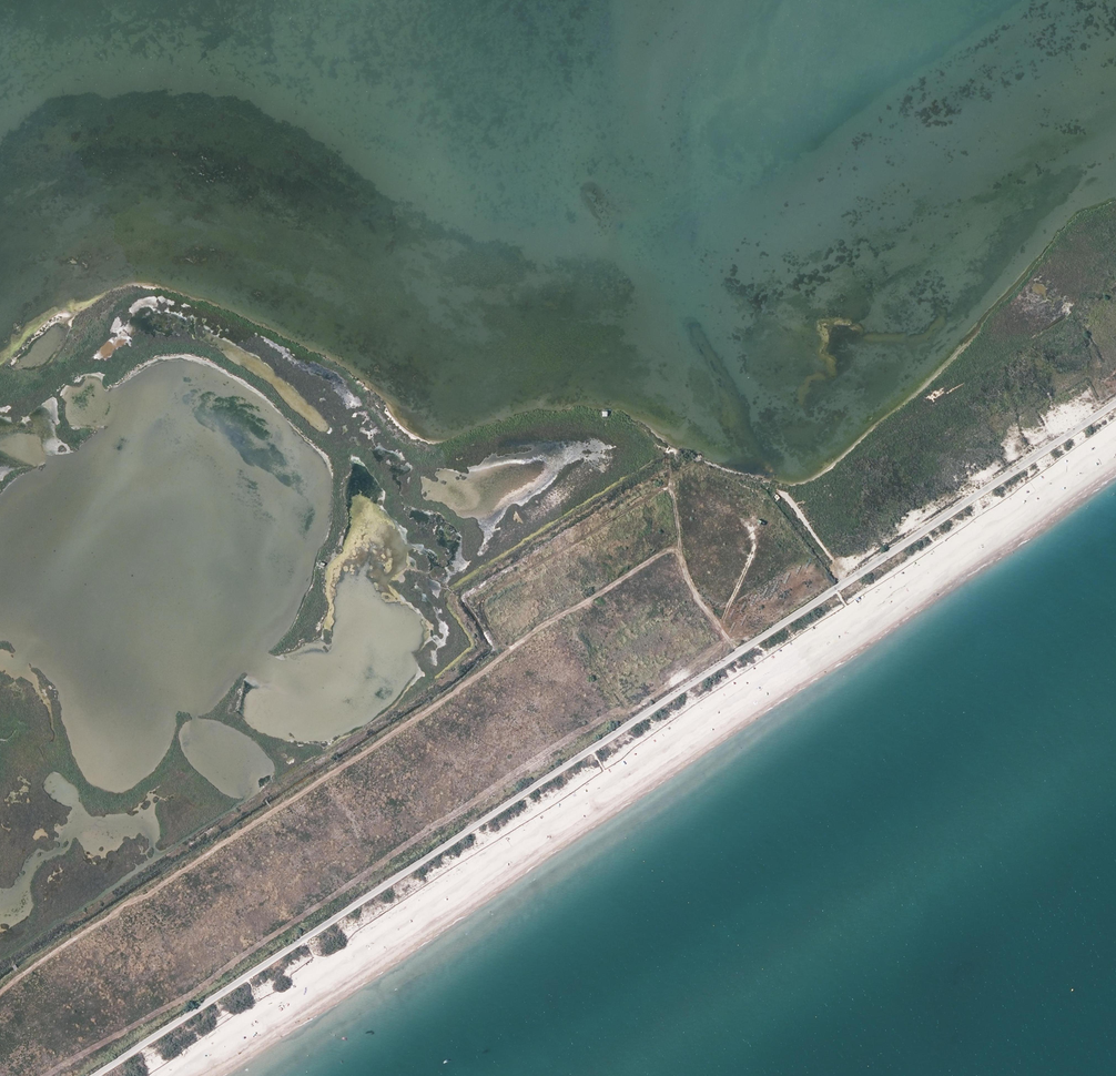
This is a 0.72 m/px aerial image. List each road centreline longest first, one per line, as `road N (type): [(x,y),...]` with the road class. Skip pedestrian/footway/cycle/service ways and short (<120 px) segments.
road 1 (unclassified): [(96,1075),(1115,403)]

